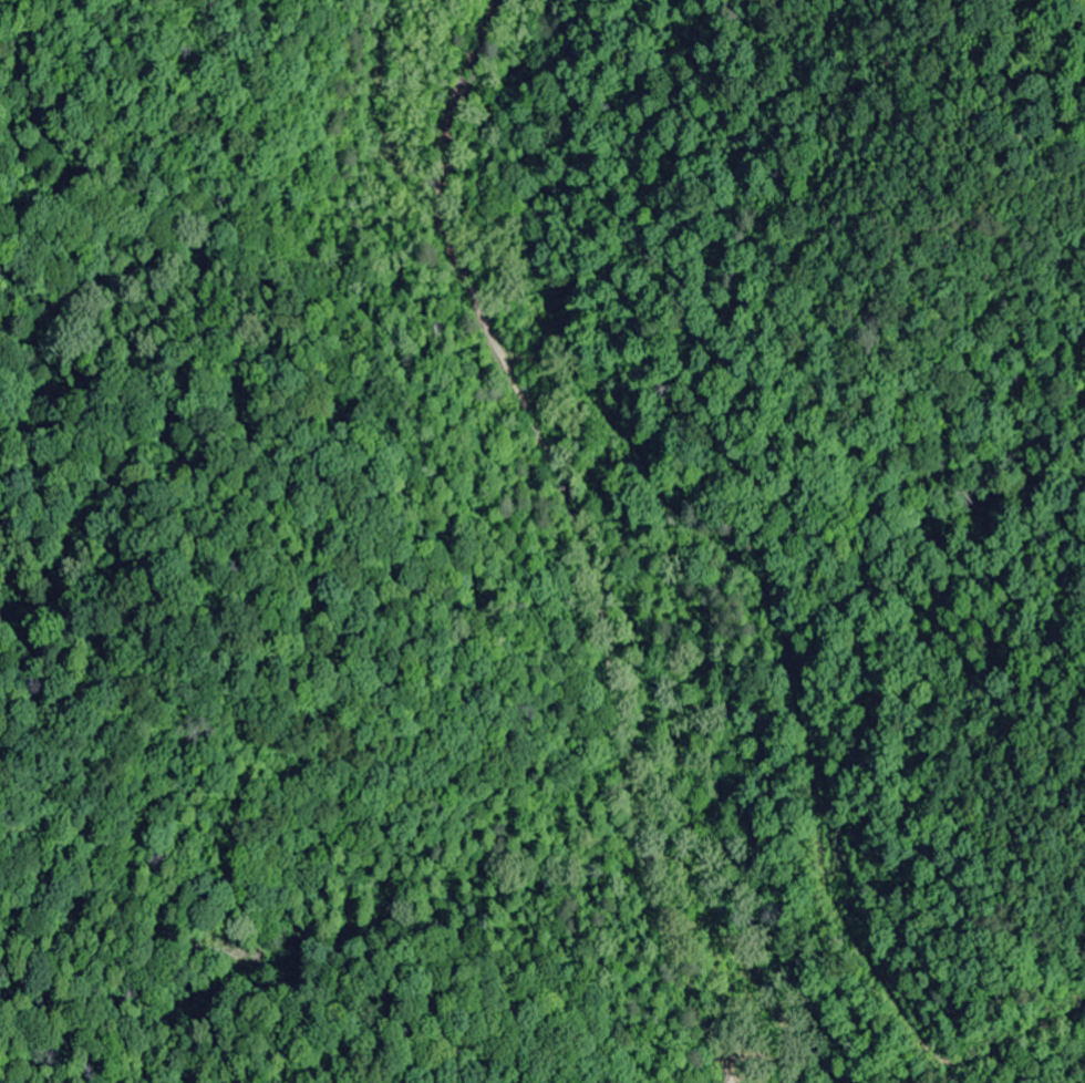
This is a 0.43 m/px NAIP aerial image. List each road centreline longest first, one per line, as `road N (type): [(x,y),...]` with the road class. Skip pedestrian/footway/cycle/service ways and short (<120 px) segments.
road 1 (track): [(645,1082),(586,931),(538,677),(366,248),(382,0)]

